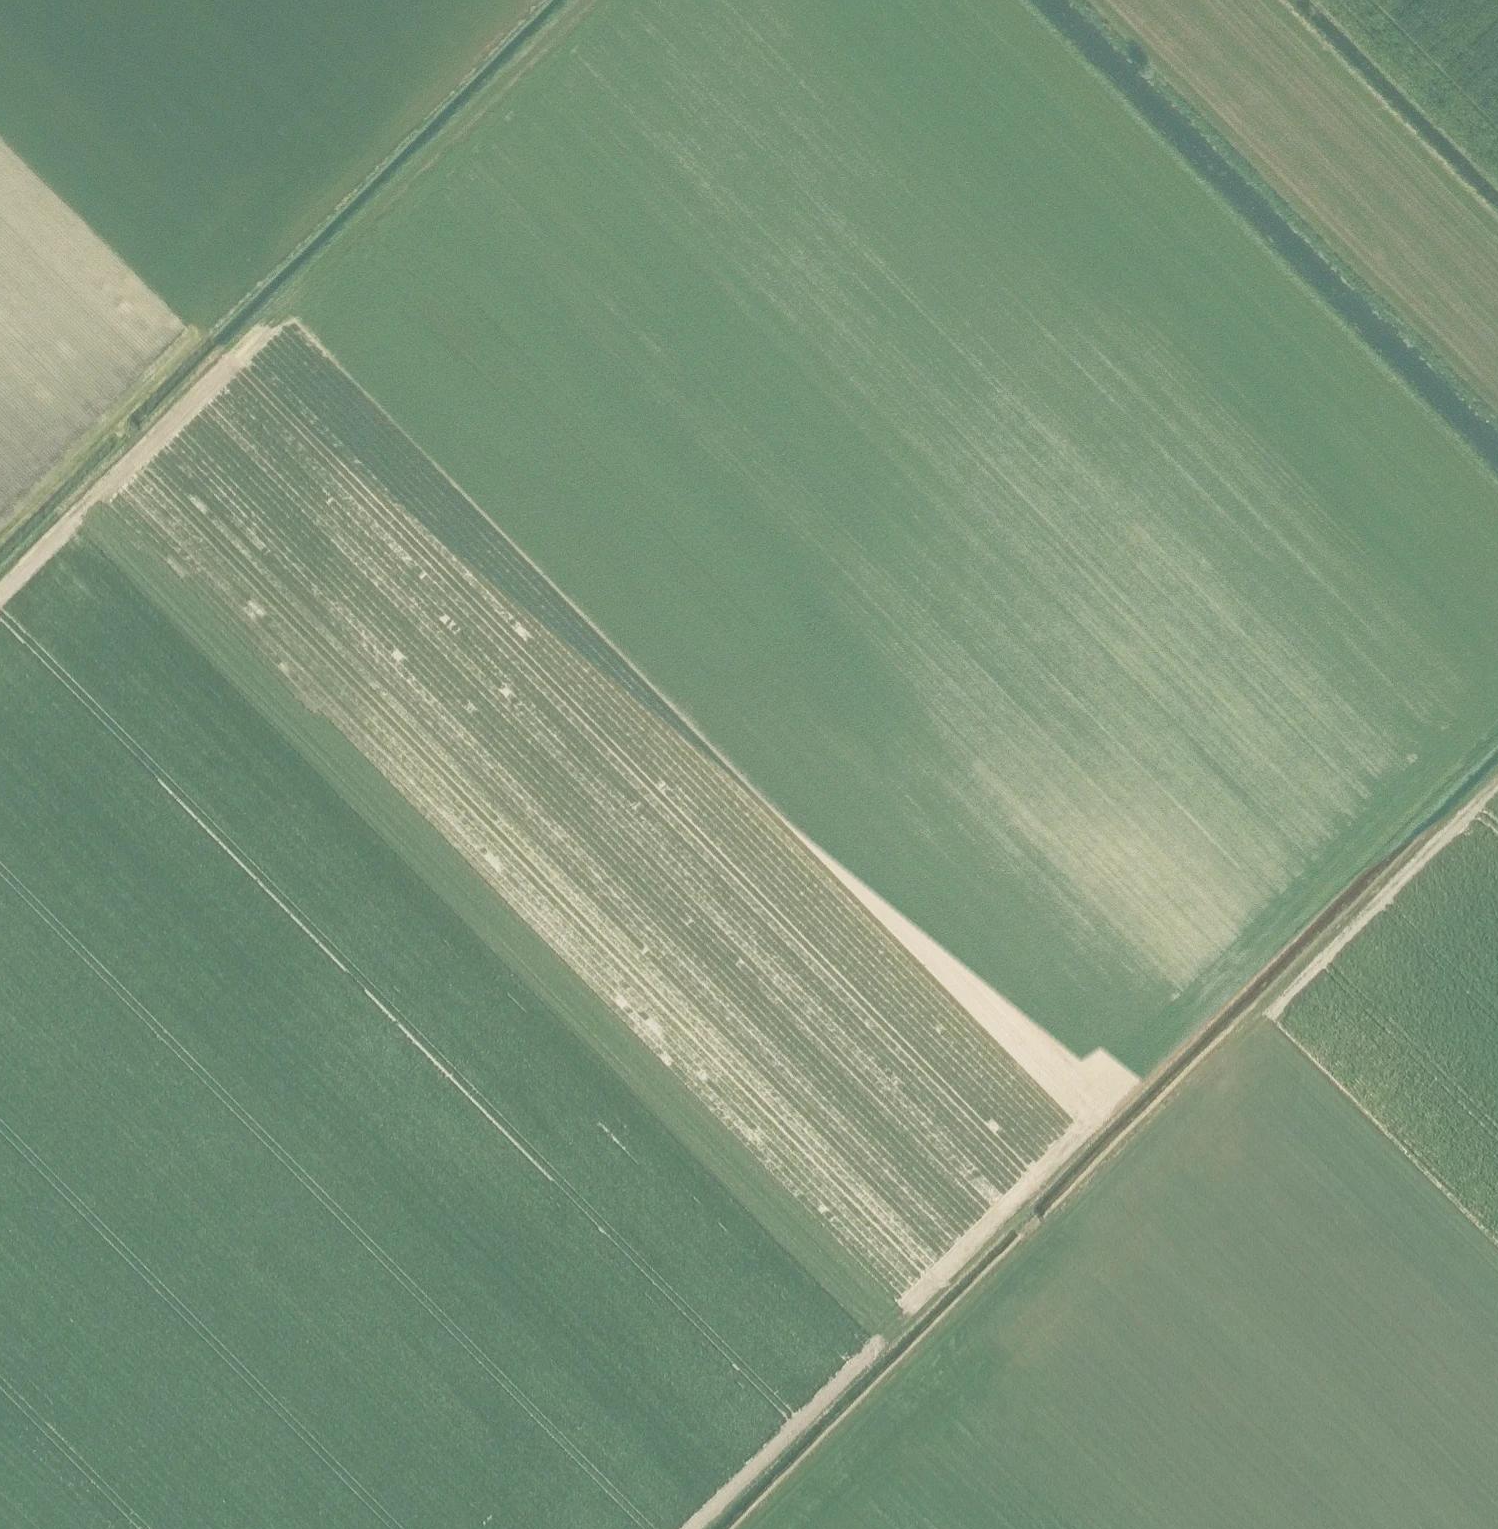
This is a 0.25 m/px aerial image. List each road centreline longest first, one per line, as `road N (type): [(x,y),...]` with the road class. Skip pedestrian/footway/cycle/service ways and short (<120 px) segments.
road 1 (track): [(0,591),(585,0)]

